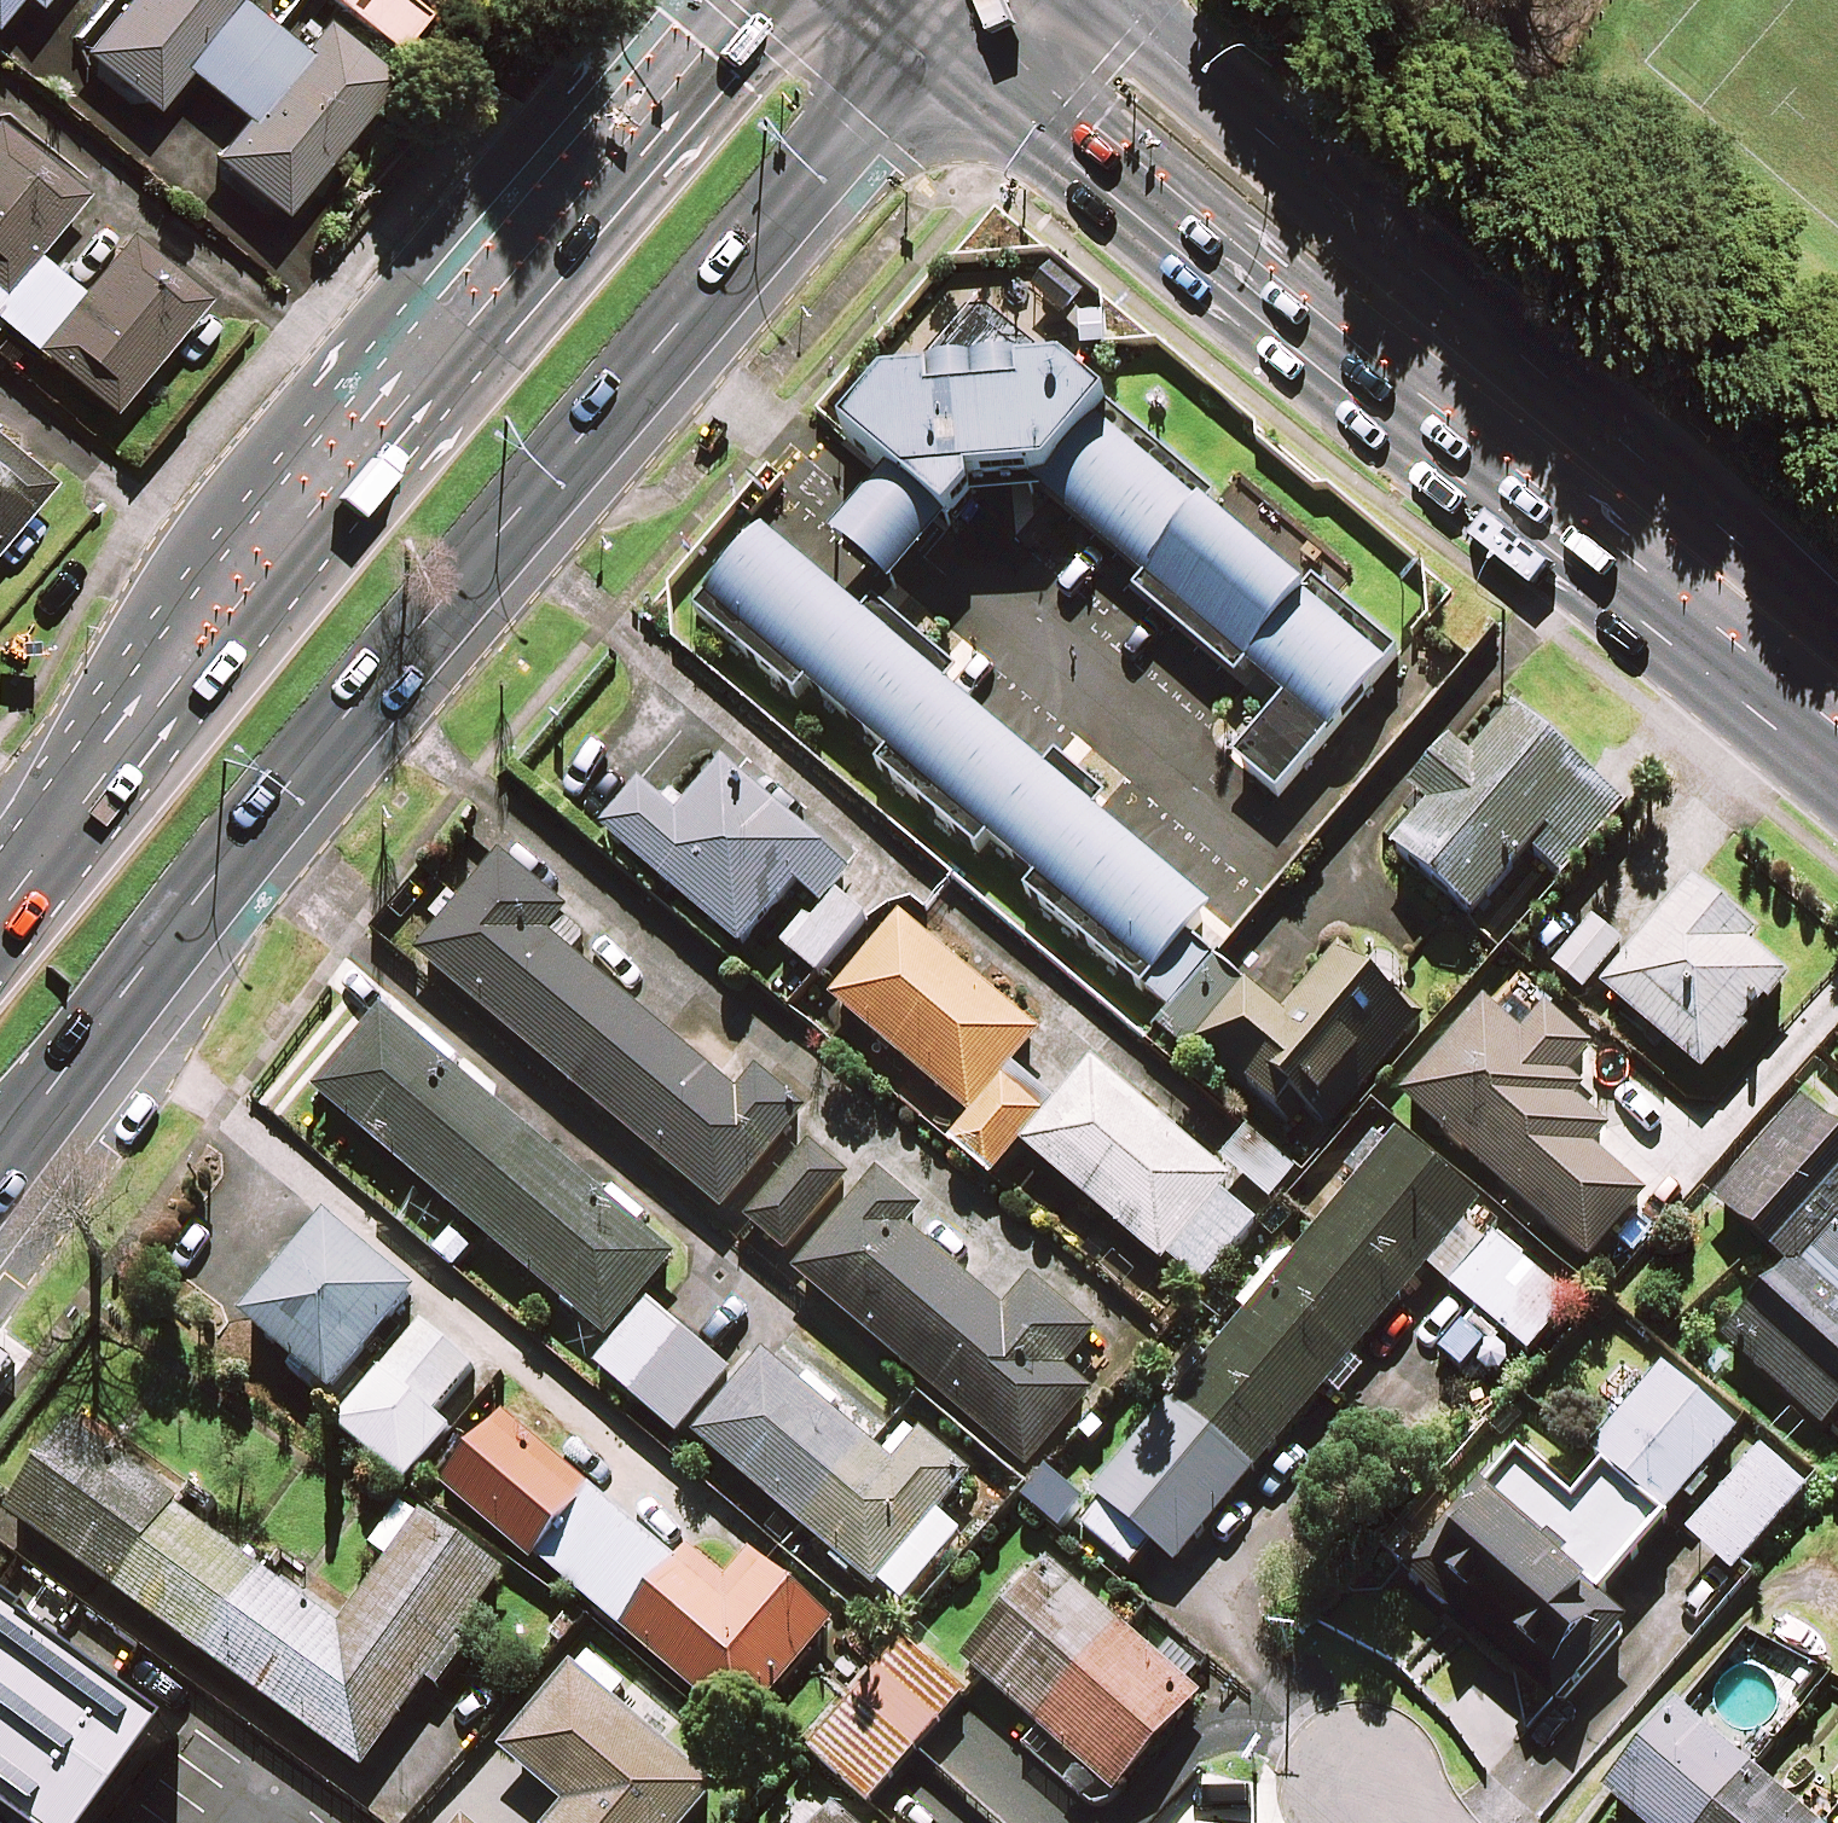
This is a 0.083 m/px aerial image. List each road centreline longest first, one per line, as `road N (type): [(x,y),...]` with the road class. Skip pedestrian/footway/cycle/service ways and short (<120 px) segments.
road 1 (secondary): [(937,36),(313,778),(0,1179)]
road 2 (secondary): [(0,923),(381,428),(746,0)]
road 3 (primary): [(1639,512),(1378,386),(1089,147),(937,36)]
road 4 (primary): [(1098,0),(1447,294),(1639,512)]
road 5 (primary): [(1837,675),(1639,512)]

